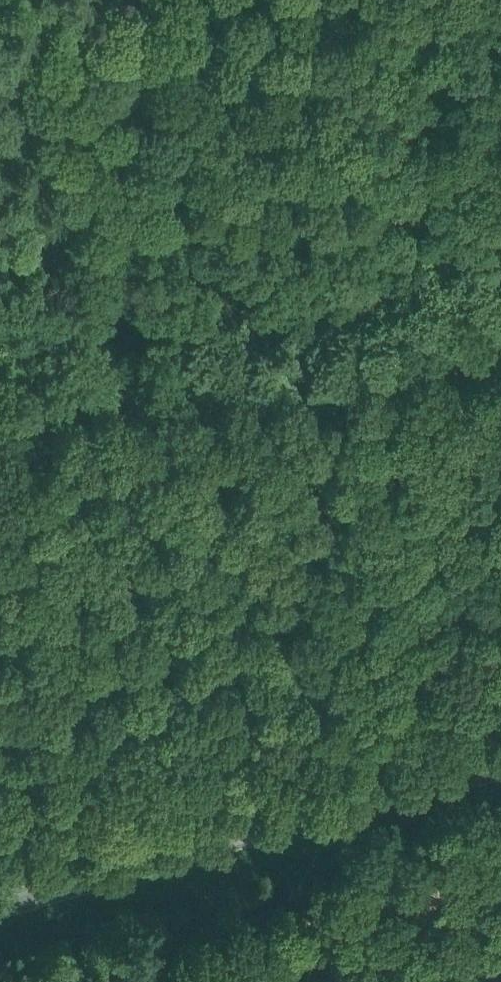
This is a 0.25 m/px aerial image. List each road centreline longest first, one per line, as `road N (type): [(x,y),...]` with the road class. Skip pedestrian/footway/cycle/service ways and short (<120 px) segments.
road 1 (secondary): [(500,772),(397,793),(0,909)]
road 2 (track): [(500,153),(306,199),(81,225)]

